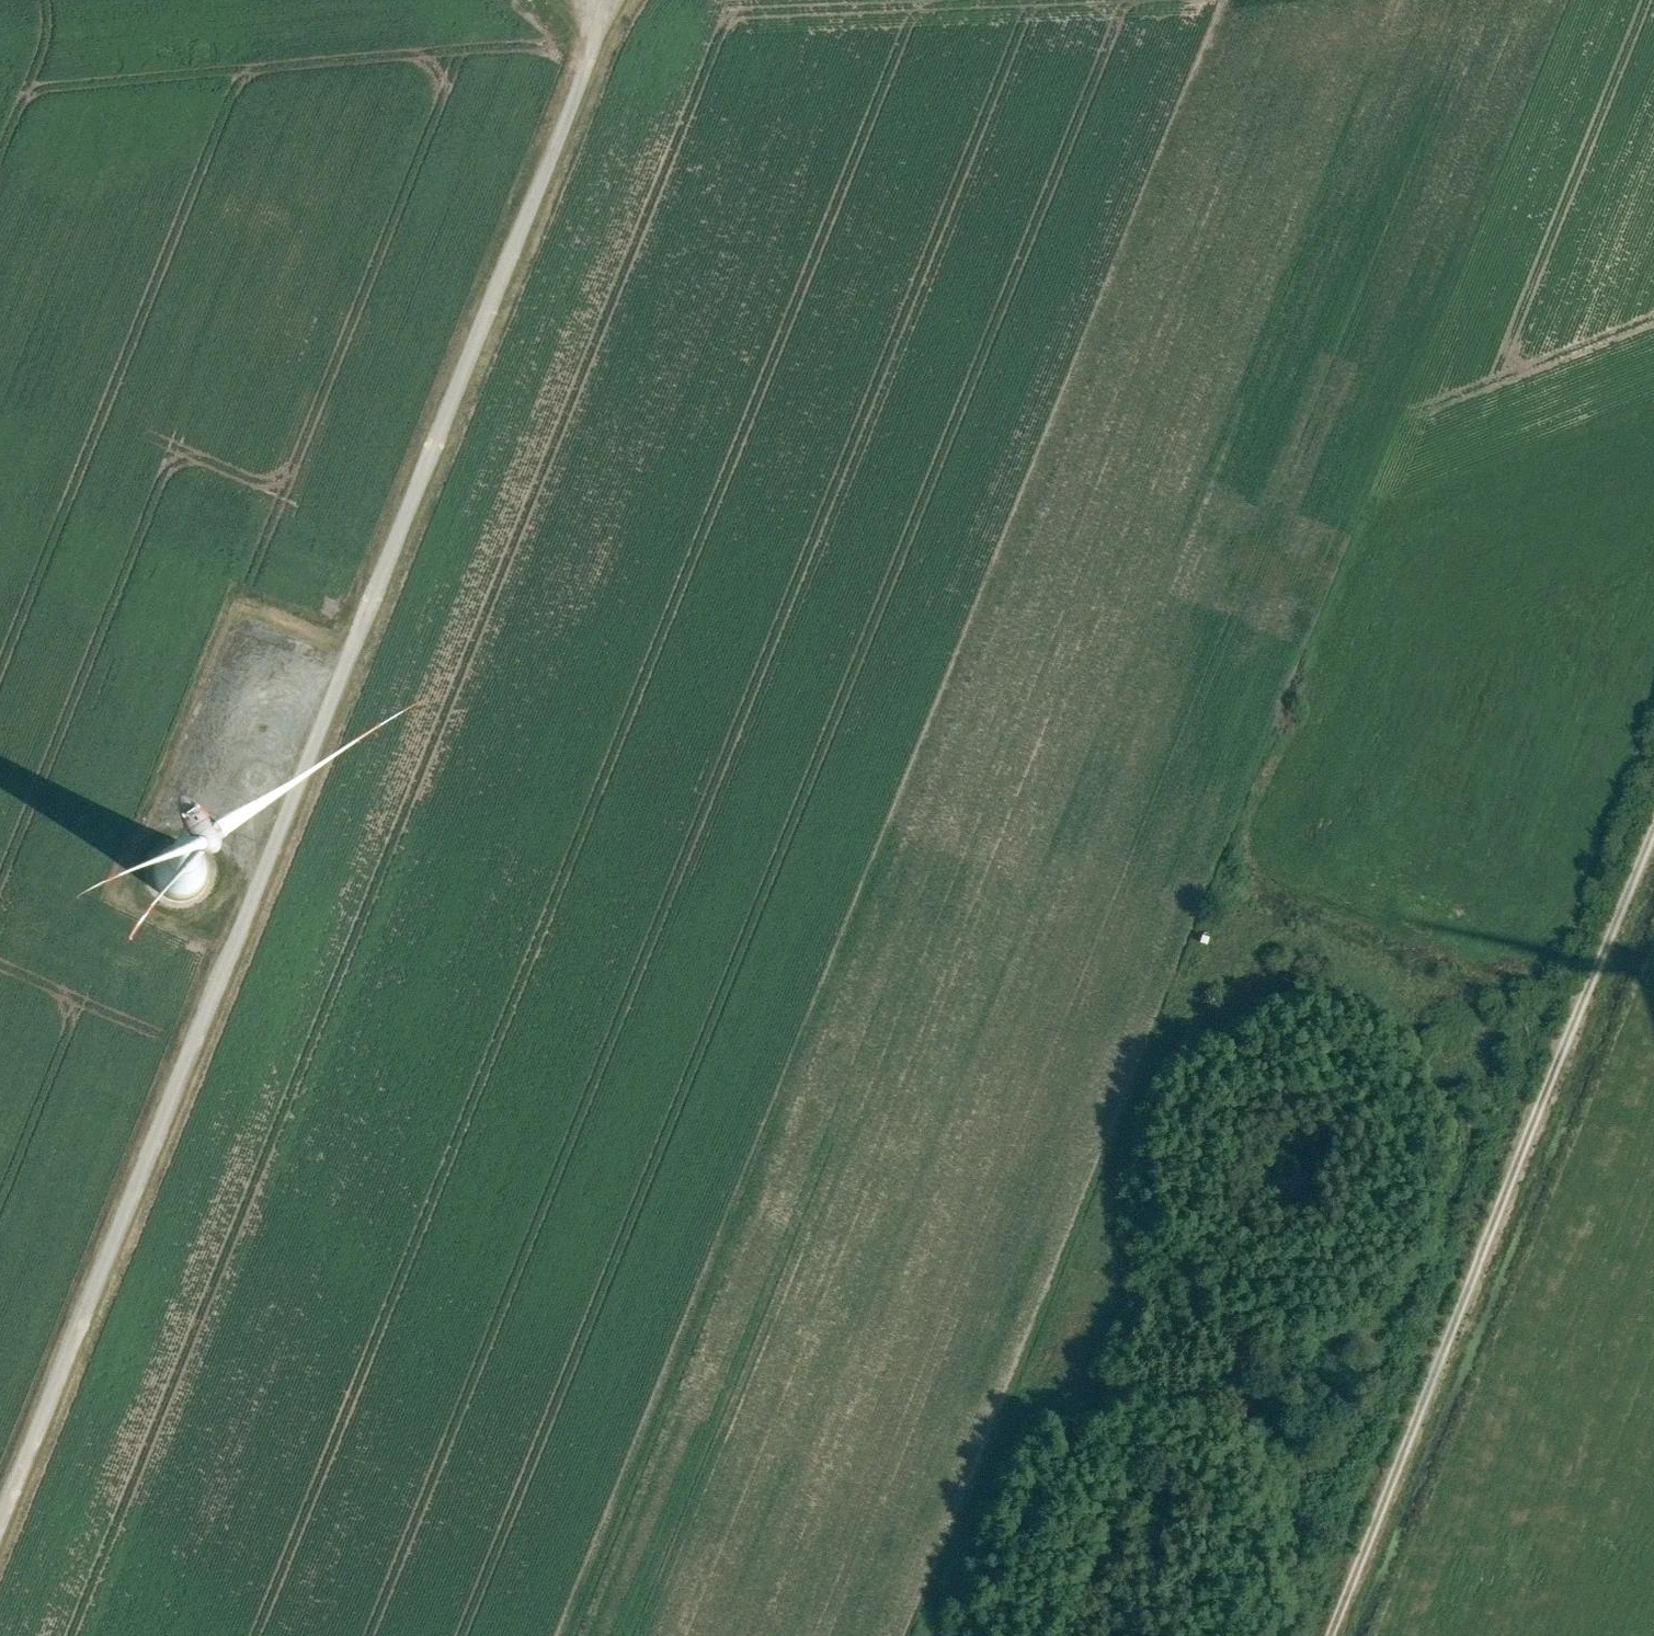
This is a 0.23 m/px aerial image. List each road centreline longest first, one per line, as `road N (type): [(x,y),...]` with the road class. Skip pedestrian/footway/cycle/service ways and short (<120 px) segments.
road 1 (track): [(621,0),(0,1518)]
road 2 (track): [(1325,1635),(1653,813)]

